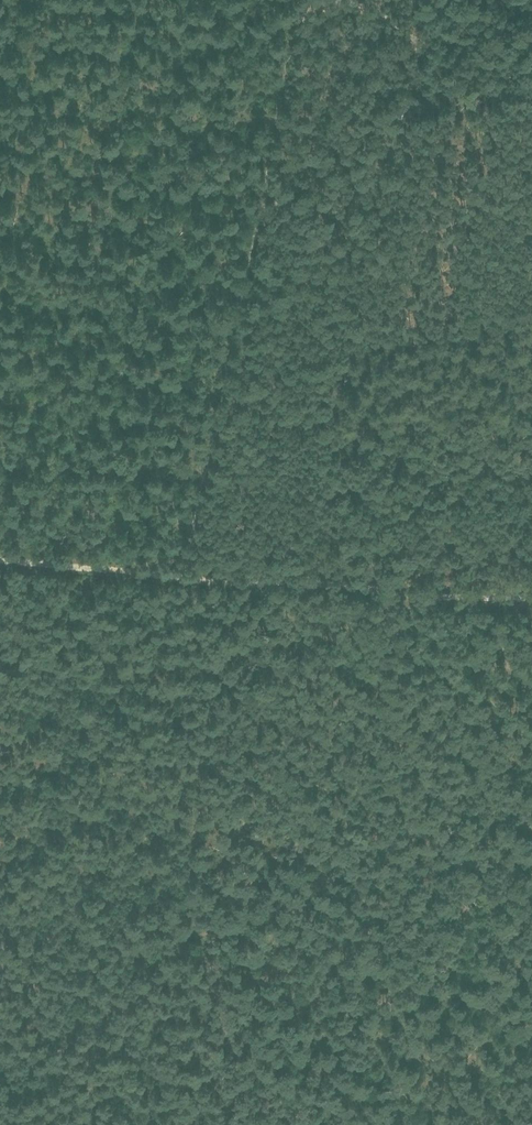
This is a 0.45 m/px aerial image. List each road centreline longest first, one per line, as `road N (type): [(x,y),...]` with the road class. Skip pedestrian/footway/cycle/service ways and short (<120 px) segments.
road 1 (track): [(189,574),(531,601)]
road 2 (track): [(0,559),(189,574)]
road 3 (track): [(531,721),(516,720),(481,694),(443,648),(425,591)]

